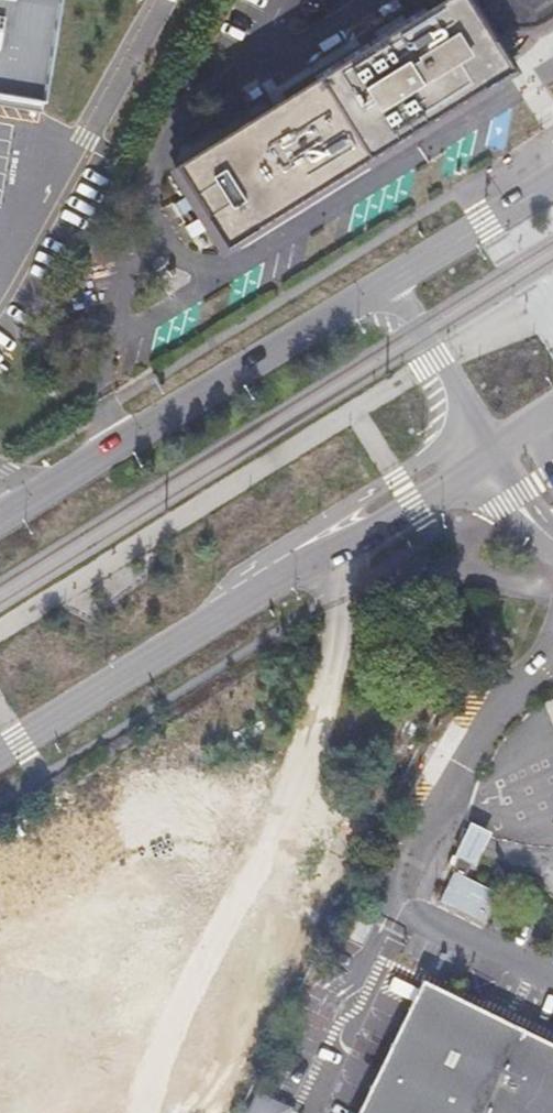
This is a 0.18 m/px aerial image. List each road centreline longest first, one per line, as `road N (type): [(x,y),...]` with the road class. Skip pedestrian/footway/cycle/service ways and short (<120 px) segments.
road 1 (secondary): [(379,289),(36,496)]
road 2 (secondary): [(0,753),(298,565)]
road 3 (secondary): [(298,565),(313,530),(455,440),(468,411)]
road 4 (secondary): [(298,565),(491,452)]
road 5 (secondary): [(552,179),(379,289)]
road 6 (secondary): [(468,411),(396,298),(379,289)]

